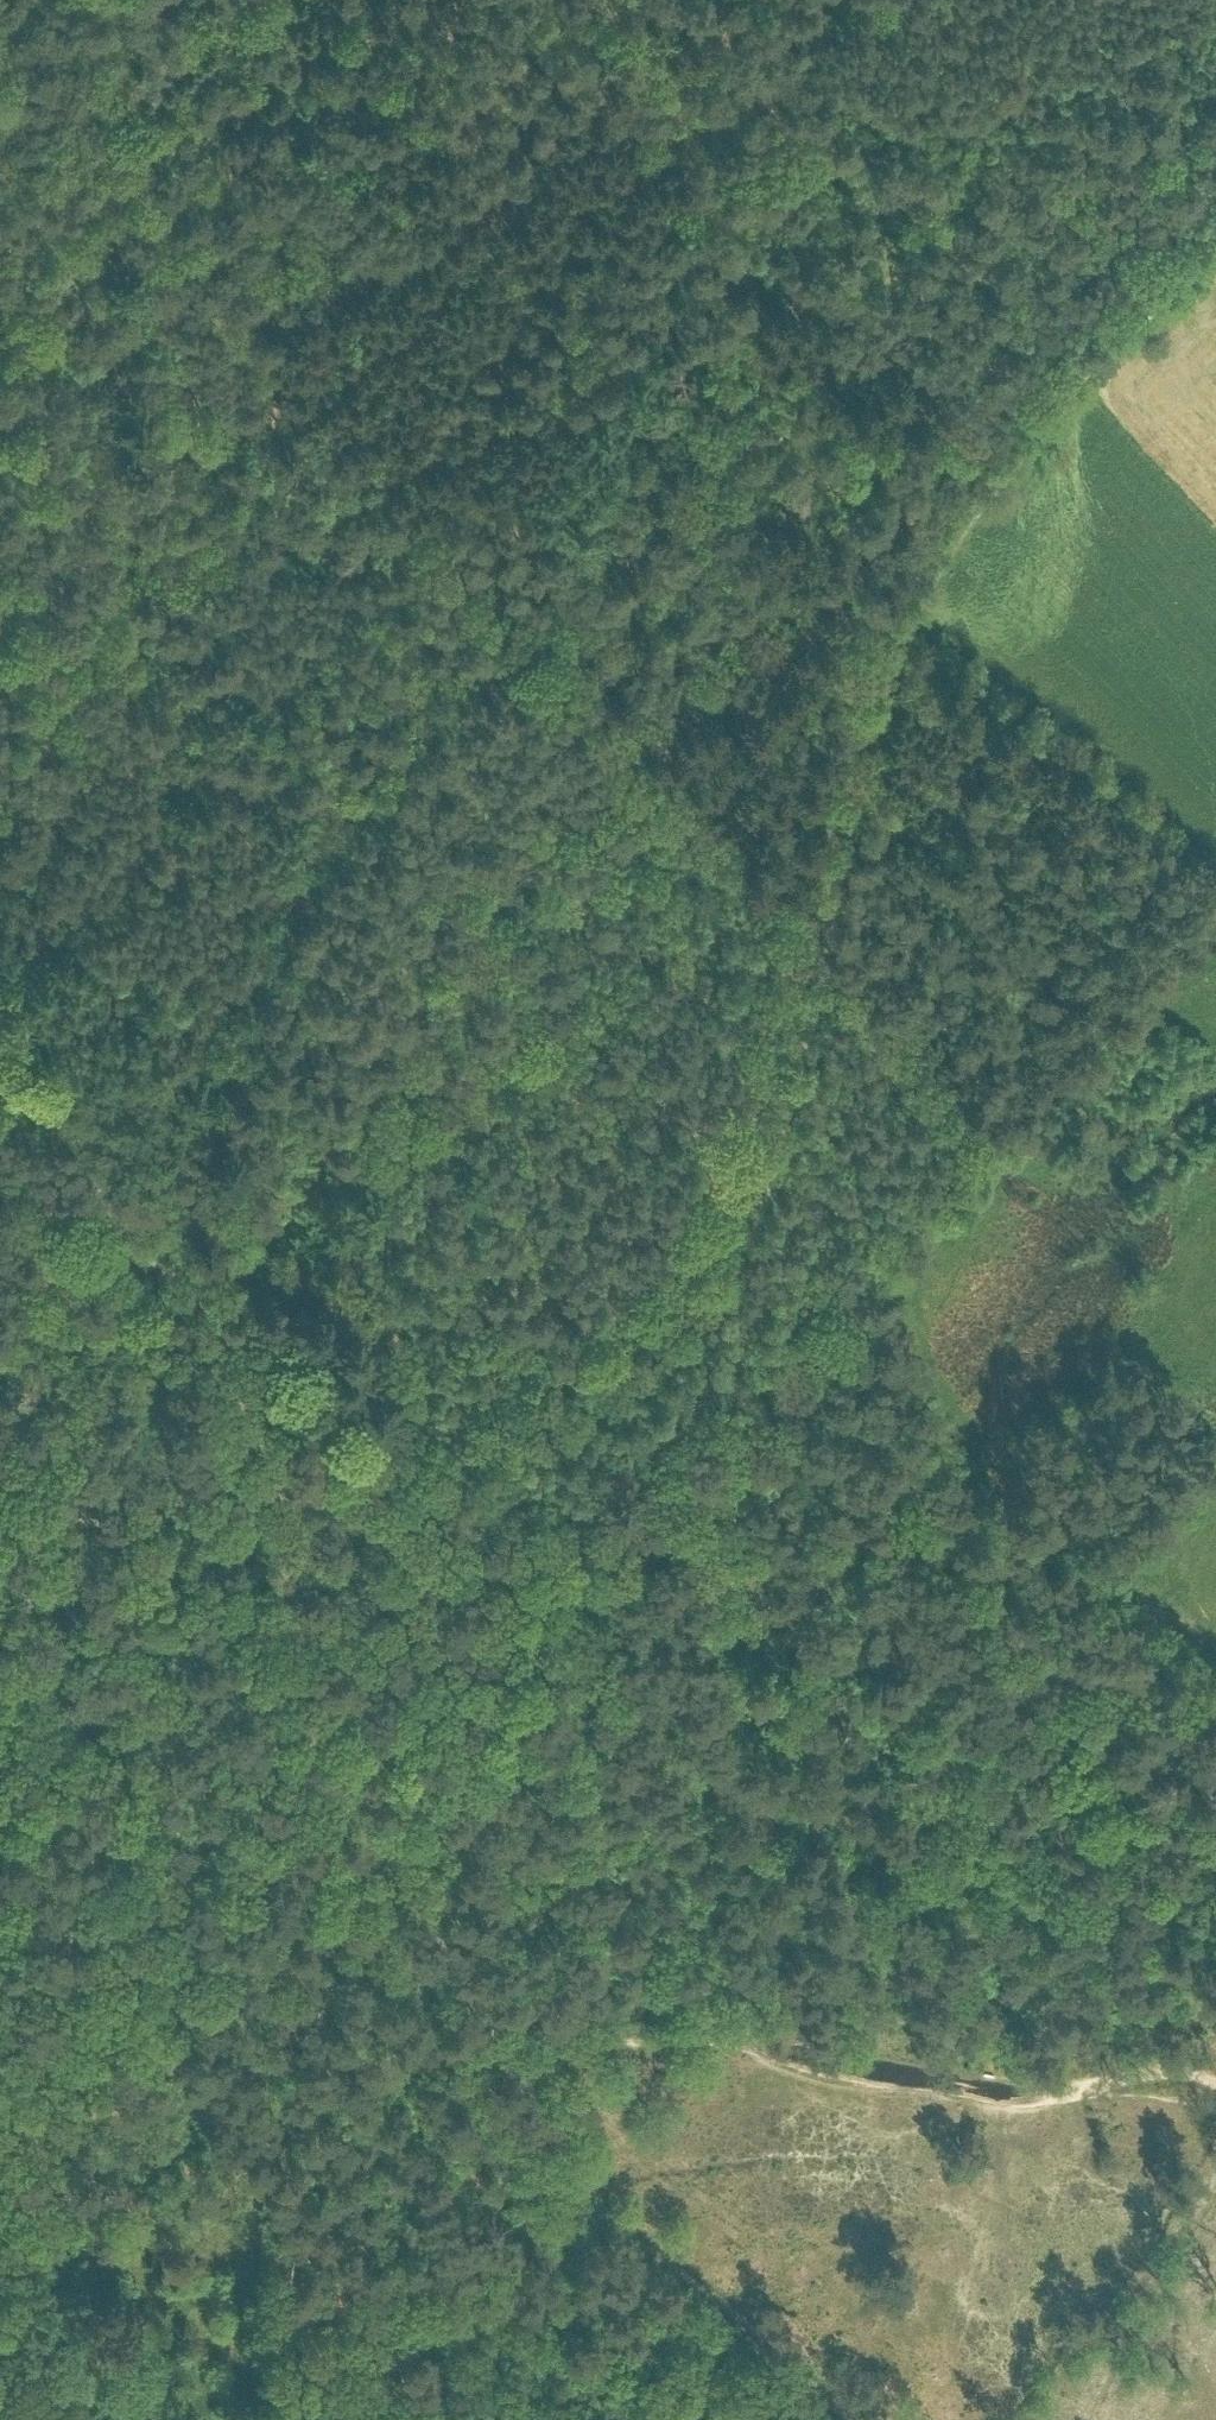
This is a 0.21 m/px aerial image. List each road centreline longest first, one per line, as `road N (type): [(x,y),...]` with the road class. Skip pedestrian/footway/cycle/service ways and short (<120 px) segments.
road 1 (track): [(0,1857),(25,1880),(105,2009)]

